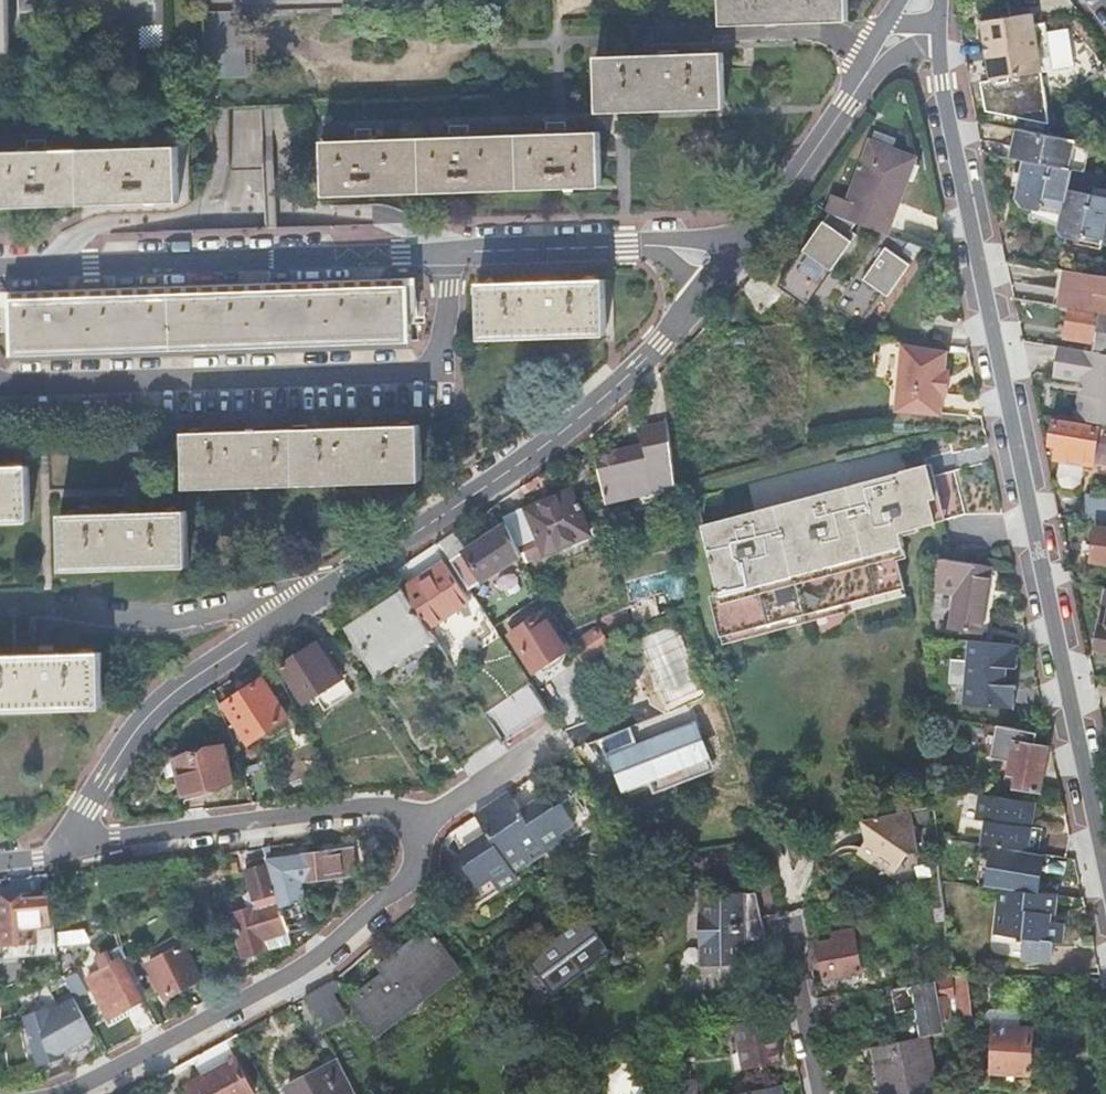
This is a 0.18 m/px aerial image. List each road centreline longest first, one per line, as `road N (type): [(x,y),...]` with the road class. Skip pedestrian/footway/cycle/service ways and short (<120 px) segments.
road 1 (residential): [(751,238),(659,347),(544,444),(181,688),(132,738),(87,807),(82,846)]
road 2 (residential): [(1105,897),(1015,483),(941,47)]
road 3 (residential): [(0,380),(425,372),(441,355),(453,249)]
road 4 (residential): [(405,824),(411,872),(343,937),(292,975),(68,1093)]
road 5 (residential): [(453,249),(0,265)]
road 6 (residential): [(82,846),(351,811),(382,810),(405,824)]
road 7 (residential): [(751,238),(453,249)]
road 8 (residential): [(861,83),(751,238)]
road 9 (residential): [(819,1093),(794,909)]
road 10 (residential): [(550,736),(421,825),(405,824)]

